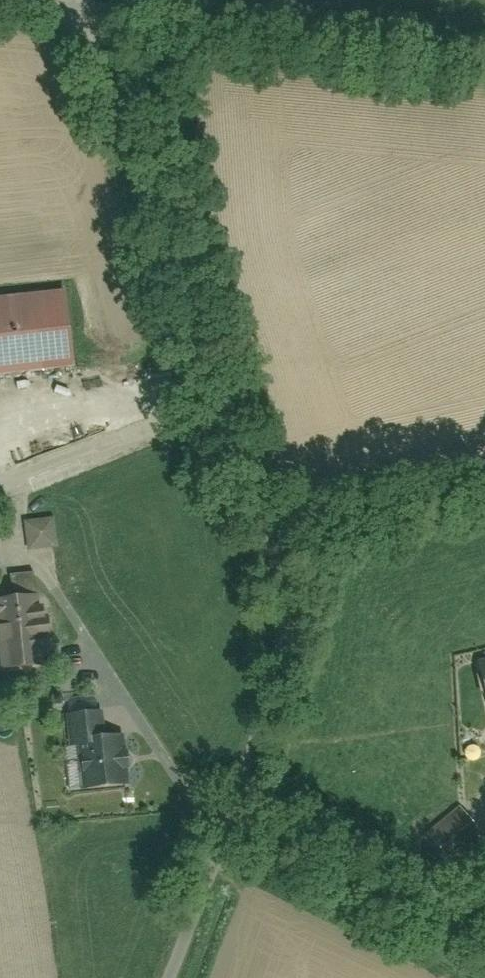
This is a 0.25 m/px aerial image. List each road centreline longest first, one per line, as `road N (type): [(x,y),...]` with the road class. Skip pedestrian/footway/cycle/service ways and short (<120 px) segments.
road 1 (residential): [(239,832),(281,645),(279,580),(265,519),(72,6)]
road 2 (unclassified): [(484,49),(72,6)]
road 3 (residential): [(484,962),(469,944),(239,832)]
road 4 (residential): [(167,977),(239,832)]

